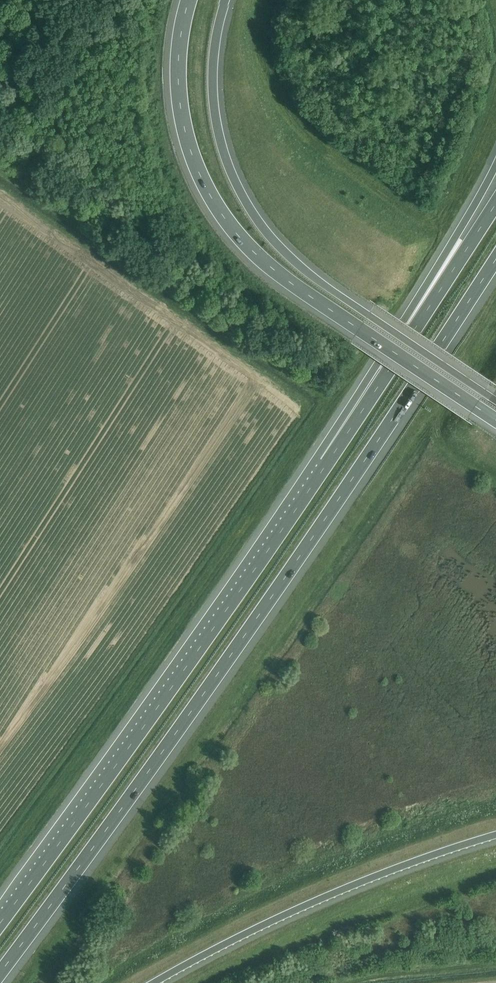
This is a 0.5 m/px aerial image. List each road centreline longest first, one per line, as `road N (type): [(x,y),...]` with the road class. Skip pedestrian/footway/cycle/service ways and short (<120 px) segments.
road 1 (motorway): [(0,971),(295,560),(495,257)]
road 2 (motorway): [(187,0),(178,58),(181,120),(221,214),(274,270),(495,420)]
road 3 (motorway): [(326,462),(0,921)]
road 4 (motorway): [(395,333),(292,259),(239,189),(214,107),(225,0)]
road 5 (motorway): [(160,982),(288,919),(495,841)]
road 6 (motorway): [(495,202),(326,462)]
road 7 (motorway): [(495,163),(395,333)]
road 8 (motorway): [(395,333),(326,462)]
road 9 (motorway): [(495,401),(395,333)]

